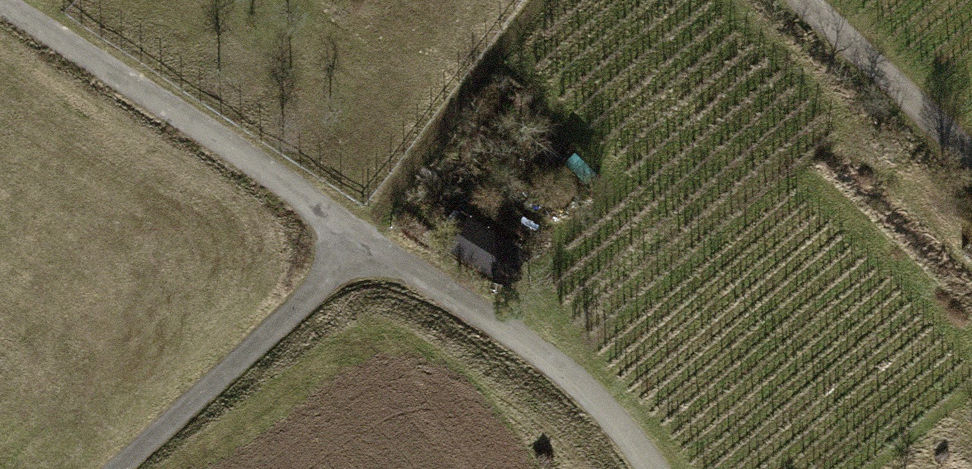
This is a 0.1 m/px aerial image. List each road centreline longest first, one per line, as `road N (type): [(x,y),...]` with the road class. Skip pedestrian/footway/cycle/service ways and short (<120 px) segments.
road 1 (track): [(0,1),(582,391),(627,468)]
road 2 (track): [(363,247),(111,468)]
road 3 (track): [(971,144),(827,0)]

